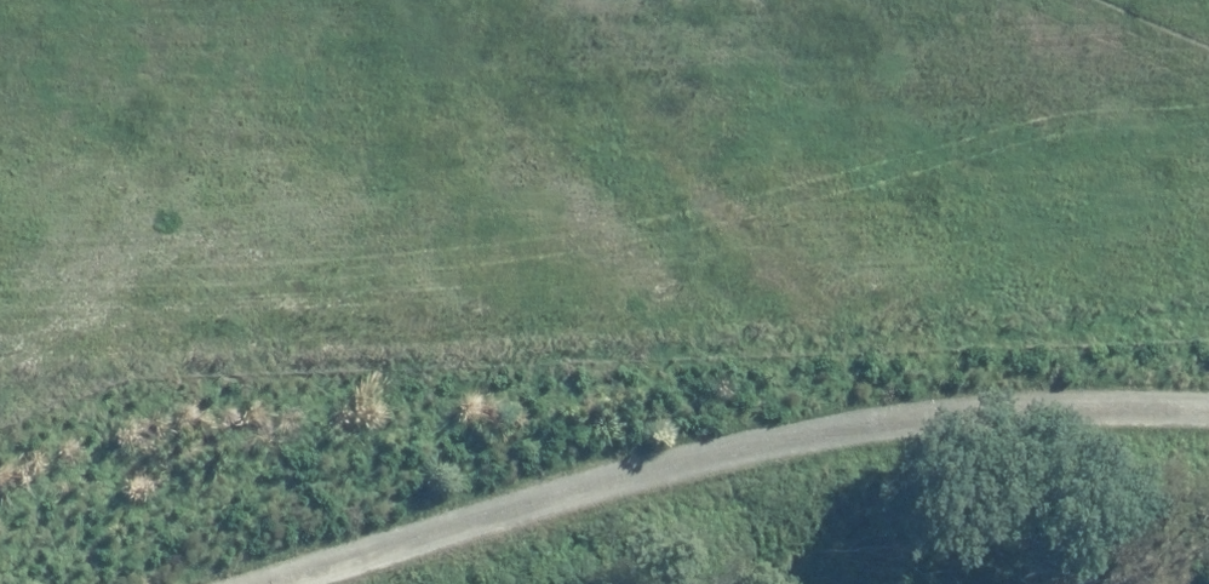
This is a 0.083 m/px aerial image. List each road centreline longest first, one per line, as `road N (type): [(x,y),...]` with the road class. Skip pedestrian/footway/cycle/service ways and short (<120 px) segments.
road 1 (track): [(326,583),(882,415),(1208,416)]
road 2 (track): [(882,415),(474,0)]

